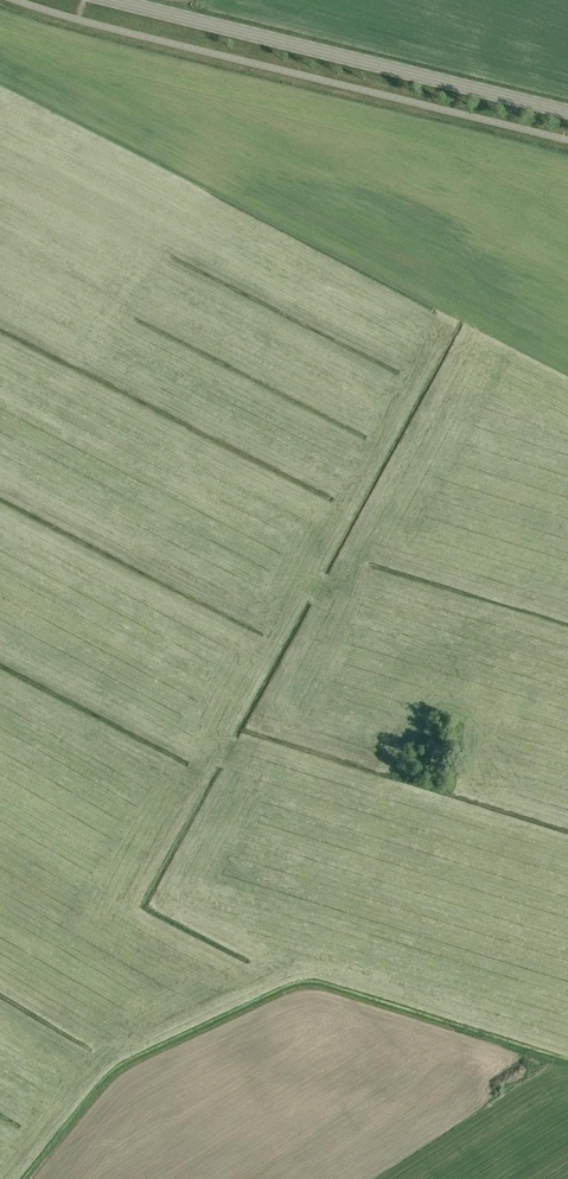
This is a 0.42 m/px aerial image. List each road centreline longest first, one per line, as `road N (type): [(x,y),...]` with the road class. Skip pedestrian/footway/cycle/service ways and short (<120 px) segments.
road 1 (primary): [(567,108),(132,0)]

